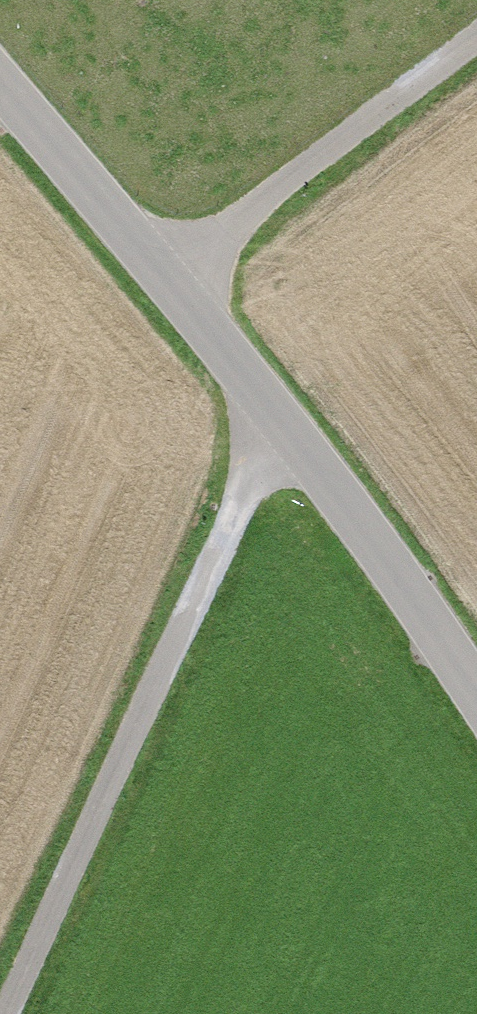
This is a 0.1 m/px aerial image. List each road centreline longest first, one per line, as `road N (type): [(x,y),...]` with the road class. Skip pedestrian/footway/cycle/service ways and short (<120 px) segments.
road 1 (unclassified): [(0,79),(175,281),(400,575),(476,699)]
road 2 (track): [(6,1013),(279,418)]
road 3 (track): [(175,281),(476,47)]

